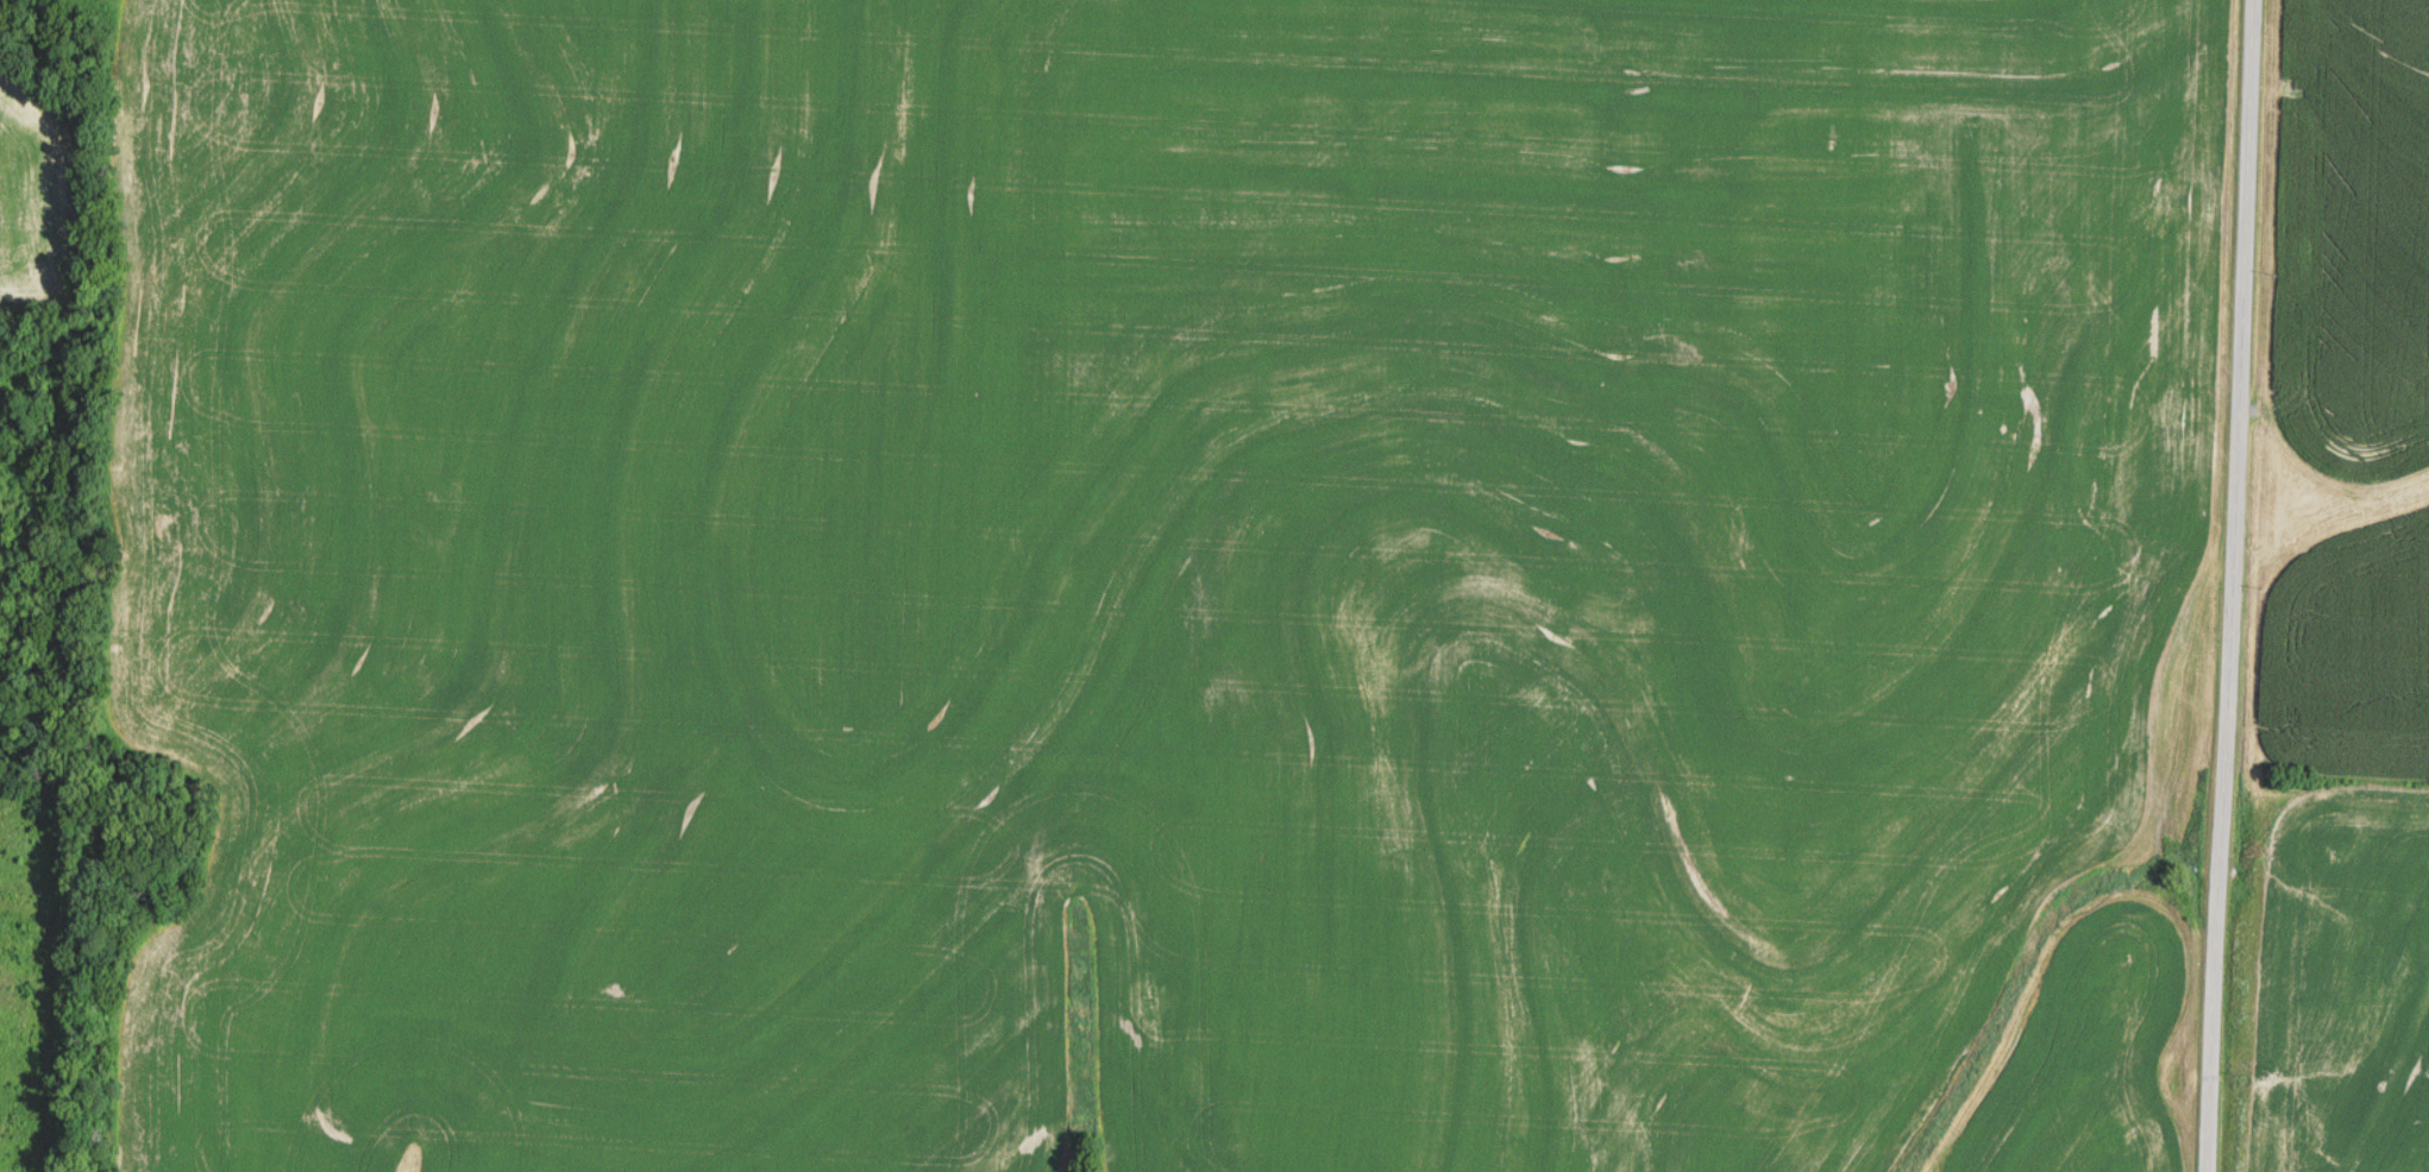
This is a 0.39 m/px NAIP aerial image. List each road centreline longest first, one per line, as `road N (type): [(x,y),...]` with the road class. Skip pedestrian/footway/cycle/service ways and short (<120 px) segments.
road 1 (tertiary): [(2251,0),(2206,1171)]

